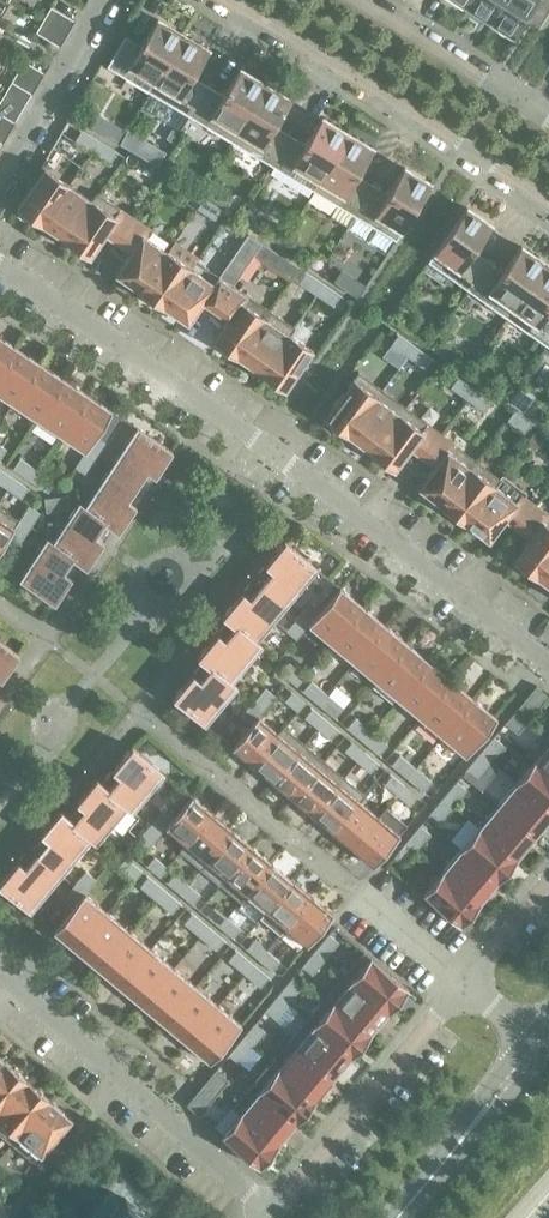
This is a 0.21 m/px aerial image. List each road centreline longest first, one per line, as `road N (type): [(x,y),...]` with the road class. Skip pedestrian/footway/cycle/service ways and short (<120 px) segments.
road 1 (residential): [(548,661),(314,474),(0,269)]
road 2 (residential): [(227,0),(548,201)]
road 3 (residential): [(273,1210),(0,973)]
road 4 (residential): [(273,1210),(462,983)]
road 5 (secondary): [(397,1217),(542,1044)]
road 6 (residential): [(548,119),(361,0)]
road 7 (residential): [(0,171),(101,0)]
road 8 (residential): [(462,983),(357,898)]
road 9 (residential): [(462,983),(548,879)]

